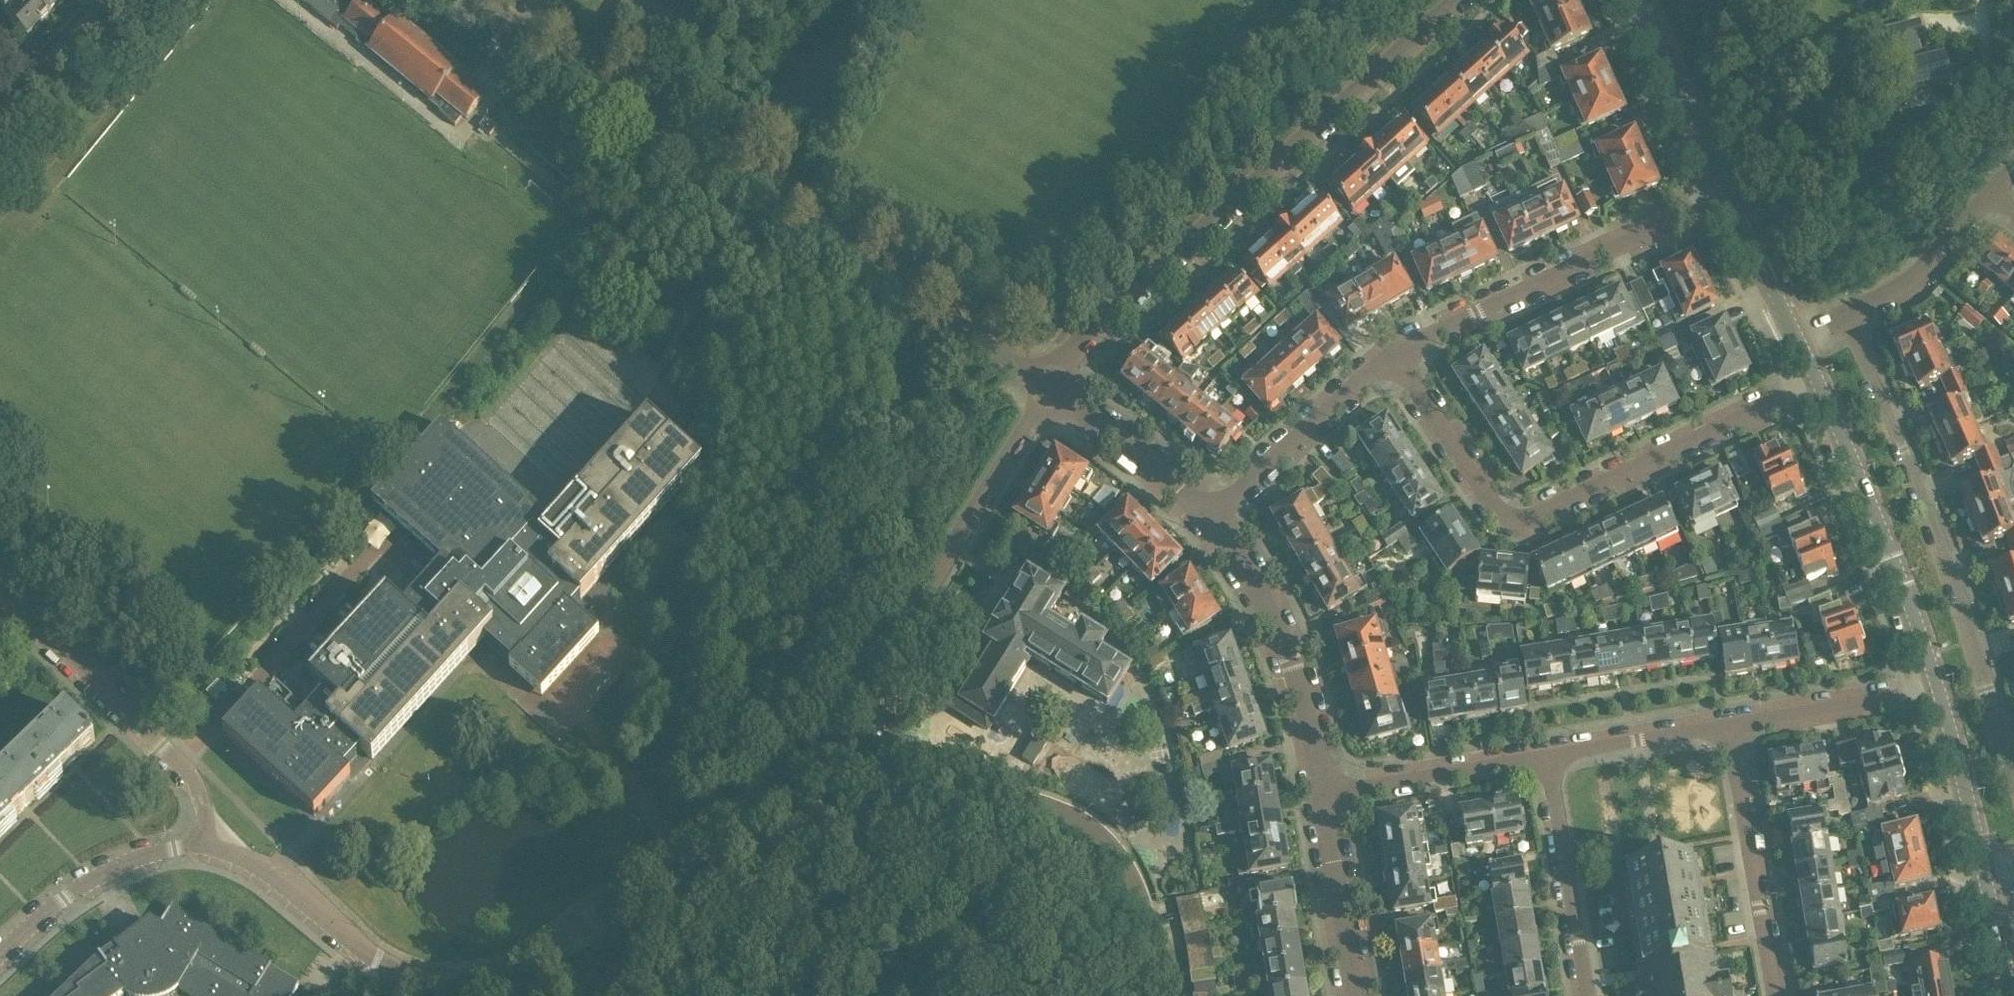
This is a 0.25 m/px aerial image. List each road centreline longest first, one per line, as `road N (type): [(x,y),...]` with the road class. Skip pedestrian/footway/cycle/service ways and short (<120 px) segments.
road 1 (residential): [(207,848),(280,879),(401,976),(480,982),(545,950),(806,763)]
road 2 (residential): [(1051,386),(480,0)]
road 3 (residential): [(1051,386),(1069,353),(1113,311),(1459,0)]
road 4 (residential): [(1818,380),(1536,514),(1510,517),(1492,504),(1394,353)]
road 5 (residential): [(2013,787),(1942,543),(1844,315)]
road 6 (residential): [(1160,995),(1137,891),(1091,827),(1033,801),(806,763)]
road 7 (residential): [(806,763),(861,692),(1051,386)]
road 8 (residential): [(1394,353),(1727,194)]
road 9 (residential): [(207,848),(200,796),(187,774),(0,593)]
road 10 (tertiary): [(1937,688),(1818,380)]
road 11 (residential): [(1322,789),(1310,721),(1272,617),(1205,518)]
road 12 (residential): [(1773,995),(1728,724)]
road 13 (residential): [(1205,518),(1394,353)]
road 14 (residential): [(1587,995),(1547,755)]
road 15 (residential): [(0,953),(99,875),(151,853),(207,848)]
road 16 (residential): [(1322,789),(1547,755)]
road 17 (tertiary): [(1727,194),(1639,0)]
road 18 (residential): [(1728,724),(1937,688)]
road 19 (residential): [(1356,995),(1322,789)]
road 20 (residential): [(1205,518),(1051,386)]
road 21 (tertiary): [(1988,879),(1937,688)]
road 22 (residential): [(1844,315),(1918,274),(1991,193)]
road 23 (residential): [(1547,755),(1728,724)]
road 24 (residential): [(125,0),(0,126)]
road 25 (tertiary): [(1797,337),(1727,194)]

